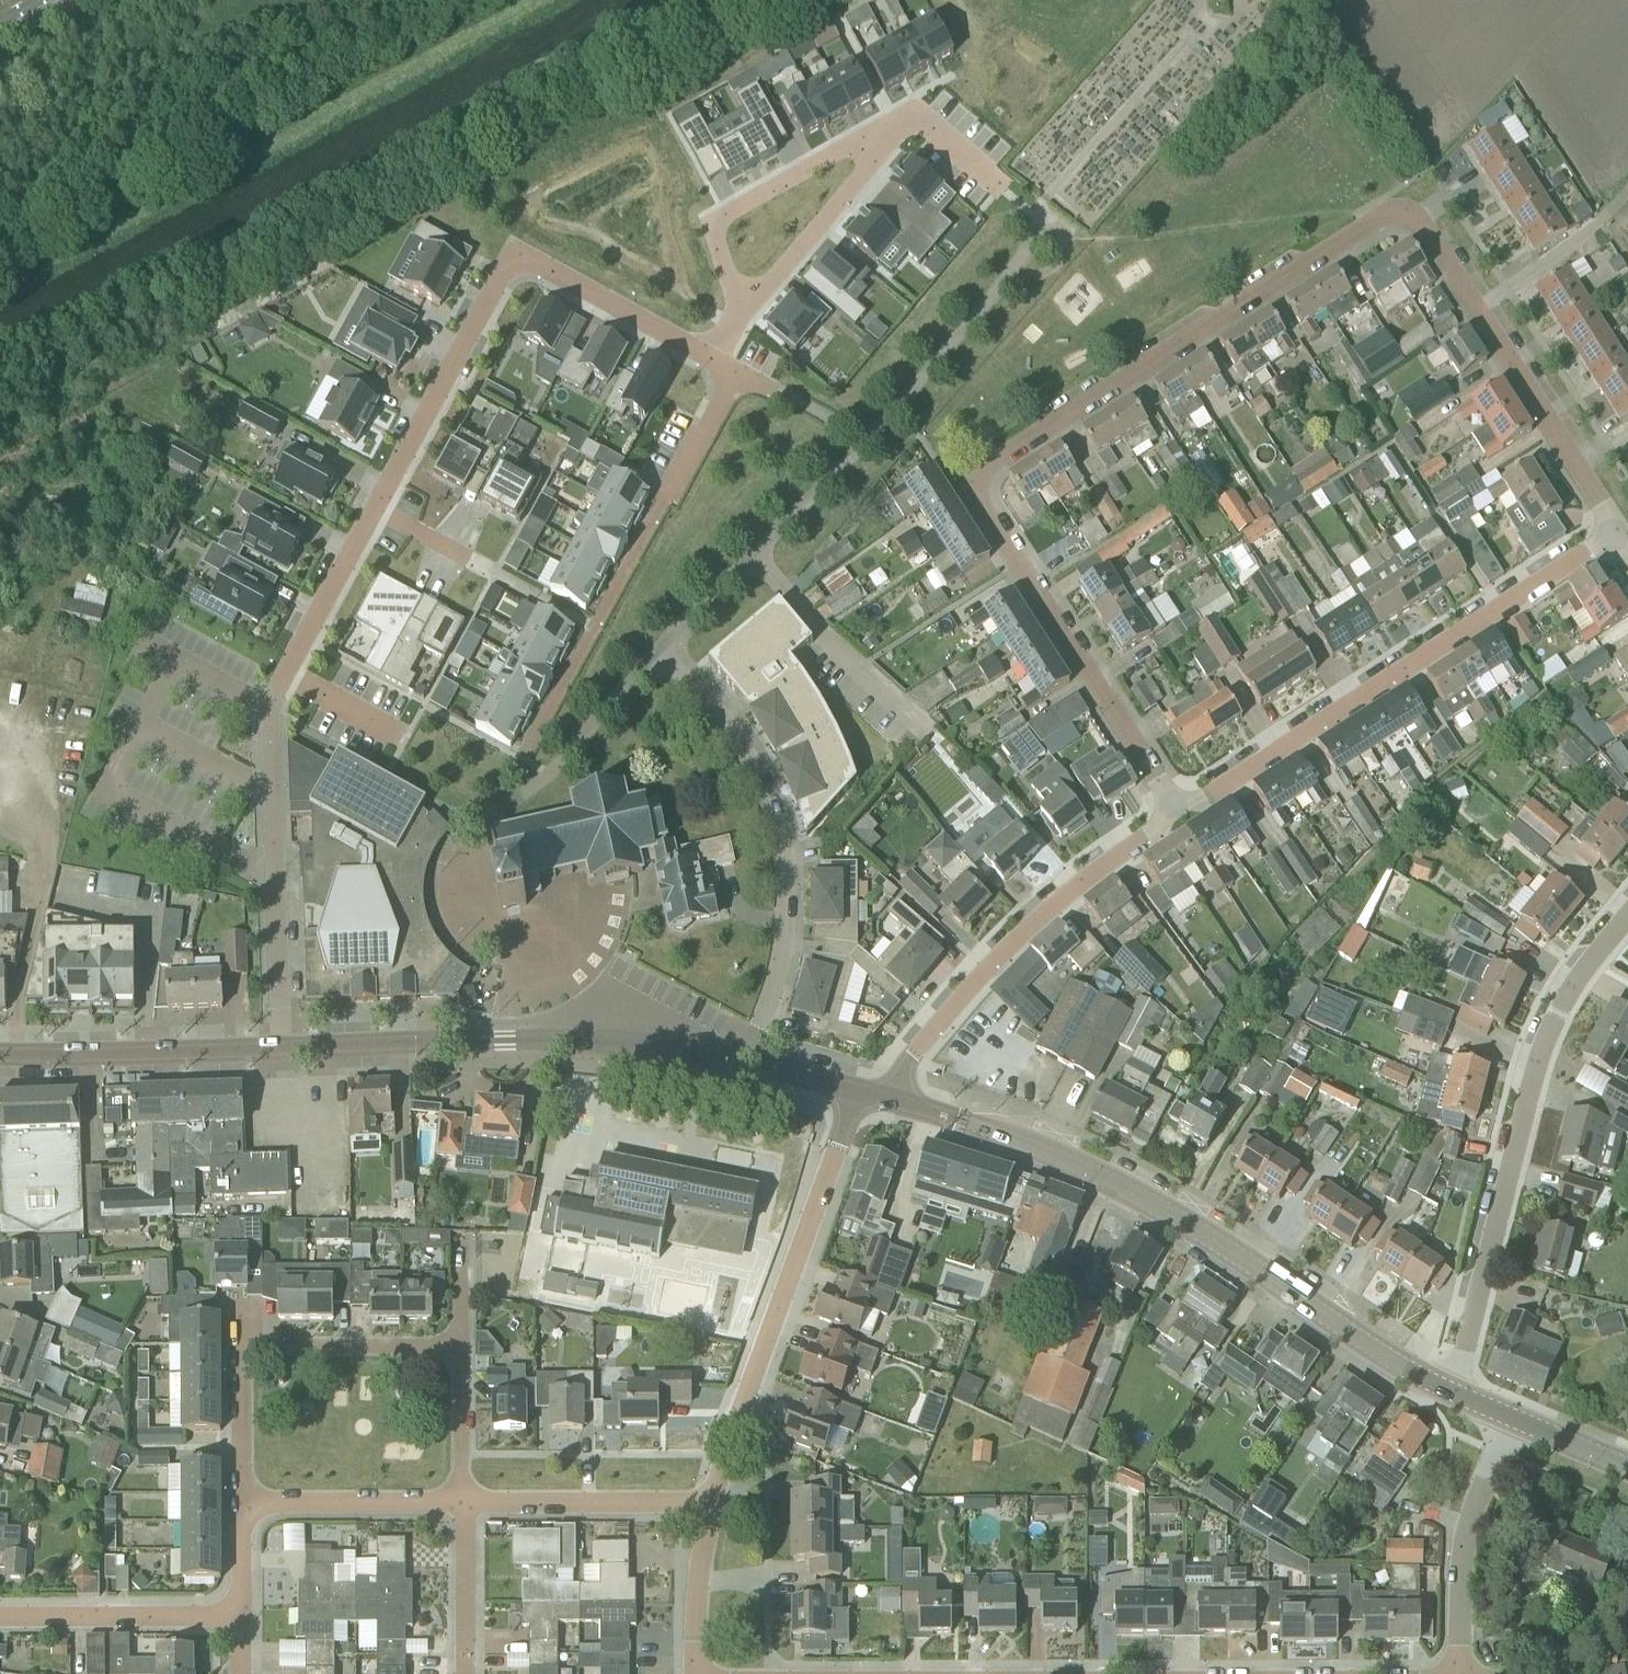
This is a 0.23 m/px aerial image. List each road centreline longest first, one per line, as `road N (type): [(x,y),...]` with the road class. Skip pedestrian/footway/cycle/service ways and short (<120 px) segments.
road 1 (residential): [(1182,813),(993,527),(979,490),(991,460),(1403,208)]
road 2 (secondary): [(1464,1400),(1182,1221),(1079,1165),(893,1099)]
road 3 (residential): [(279,1050),(274,700),(375,510)]
road 4 (residential): [(1464,1400),(1487,1268),(1552,1021),(1627,911)]
road 5 (residential): [(375,510),(512,250),(706,356)]
road 6 (residential): [(1182,813),(1613,534)]
road 7 (secondary): [(755,1062),(561,1039),(279,1050)]
road 8 (residential): [(755,1062),(788,968),(800,873),(765,778),(662,645)]
road 9 (residential): [(735,371),(522,759)]
road 10 (residential): [(708,1504),(858,1091)]
road 11 (residential): [(893,1099),(901,1076),(1033,923),(1182,813)]
road 12 (residential): [(749,307),(708,226),(715,217),(915,114)]
road 13 (secondary): [(279,1050),(0,1058)]
road 14 (residential): [(1454,1673),(1463,1533),(1479,1478),(1509,1420)]
road 15 (residential): [(1613,534),(1480,312)]
road 16 (residential): [(749,307),(915,114)]
road 17 (residential): [(461,1500),(708,1504)]
road 18 (residential): [(0,1613),(241,1614)]
road 19 (residential): [(242,1505),(461,1500)]
road 20 (residential): [(459,1348),(241,1348)]
road 21 (unclassified): [(1480,312),(1627,193)]
road 22 (residential): [(466,1673),(461,1500)]
road 23 (residential): [(696,1673),(708,1504)]
road 24 (residential): [(242,1505),(241,1348)]
road 25 (residential): [(461,1500),(459,1348)]
road 26 (residential): [(1480,312),(1416,214),(1403,208)]
road 27 (secondary): [(1627,1469),(1509,1420)]

